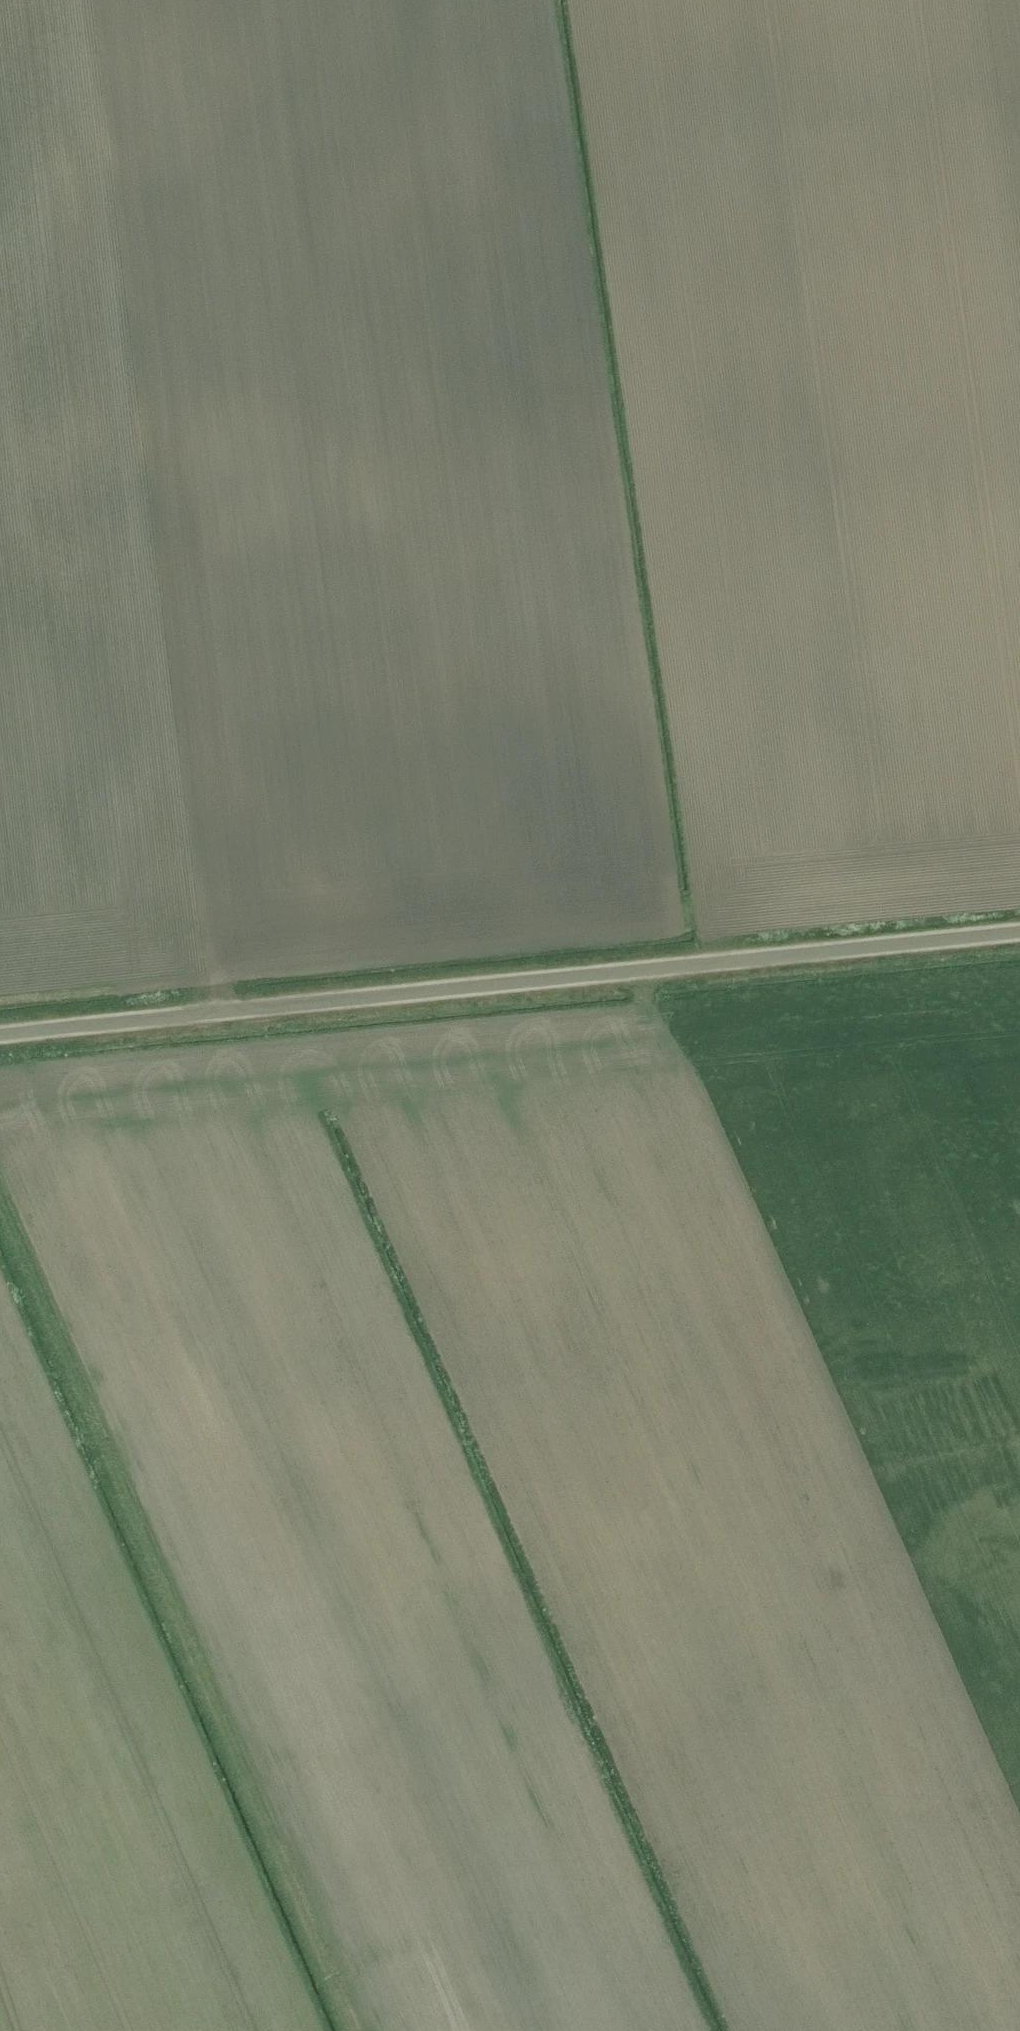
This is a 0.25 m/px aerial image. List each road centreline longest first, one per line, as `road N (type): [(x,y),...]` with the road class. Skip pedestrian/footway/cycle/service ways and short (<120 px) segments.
road 1 (unclassified): [(0,1032),(1019,930)]

